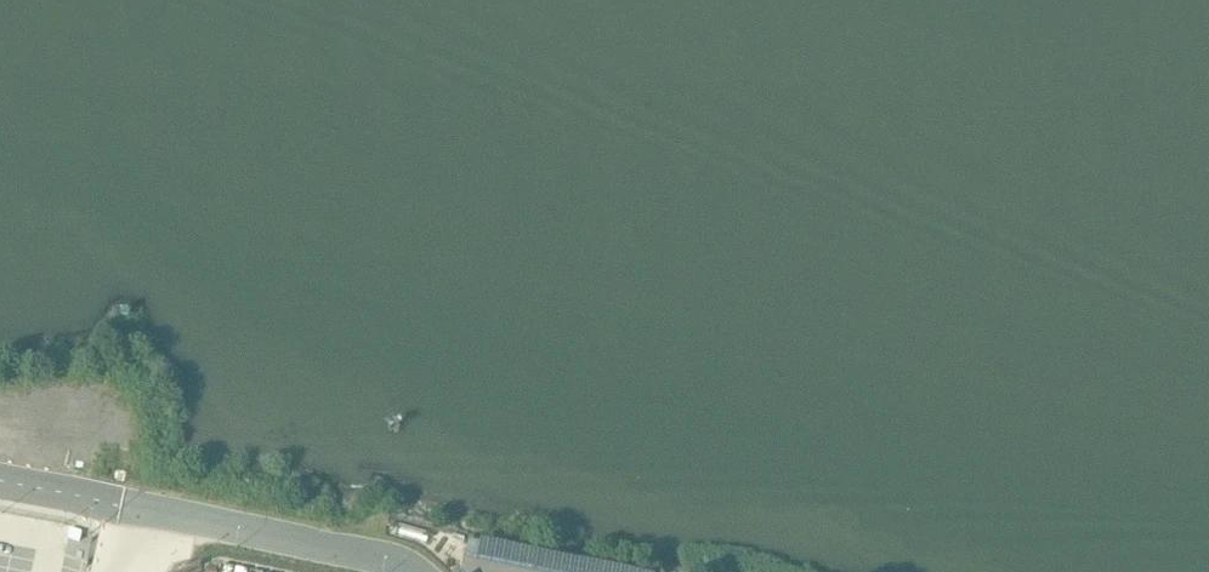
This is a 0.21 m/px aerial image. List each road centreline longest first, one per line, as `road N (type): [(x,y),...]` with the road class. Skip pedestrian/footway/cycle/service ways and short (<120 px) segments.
road 1 (unclassified): [(394,571),(0,478)]

